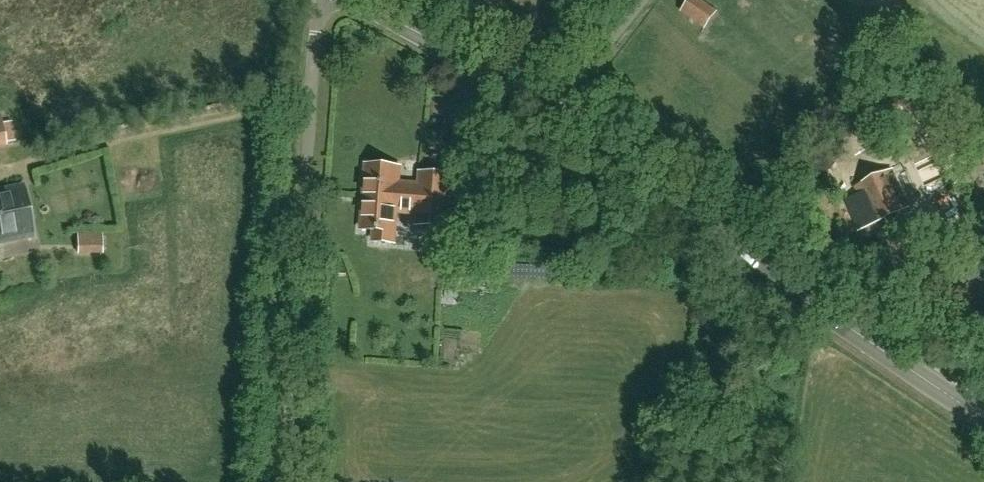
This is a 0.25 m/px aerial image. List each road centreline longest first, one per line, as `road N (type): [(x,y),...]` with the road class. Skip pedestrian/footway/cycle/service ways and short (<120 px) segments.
road 1 (secondary): [(983,423),(554,116)]
road 2 (unclassified): [(285,481),(318,31),(333,0)]
road 3 (secondary): [(554,116),(353,0)]
road 4 (unclassified): [(554,116),(640,0)]

